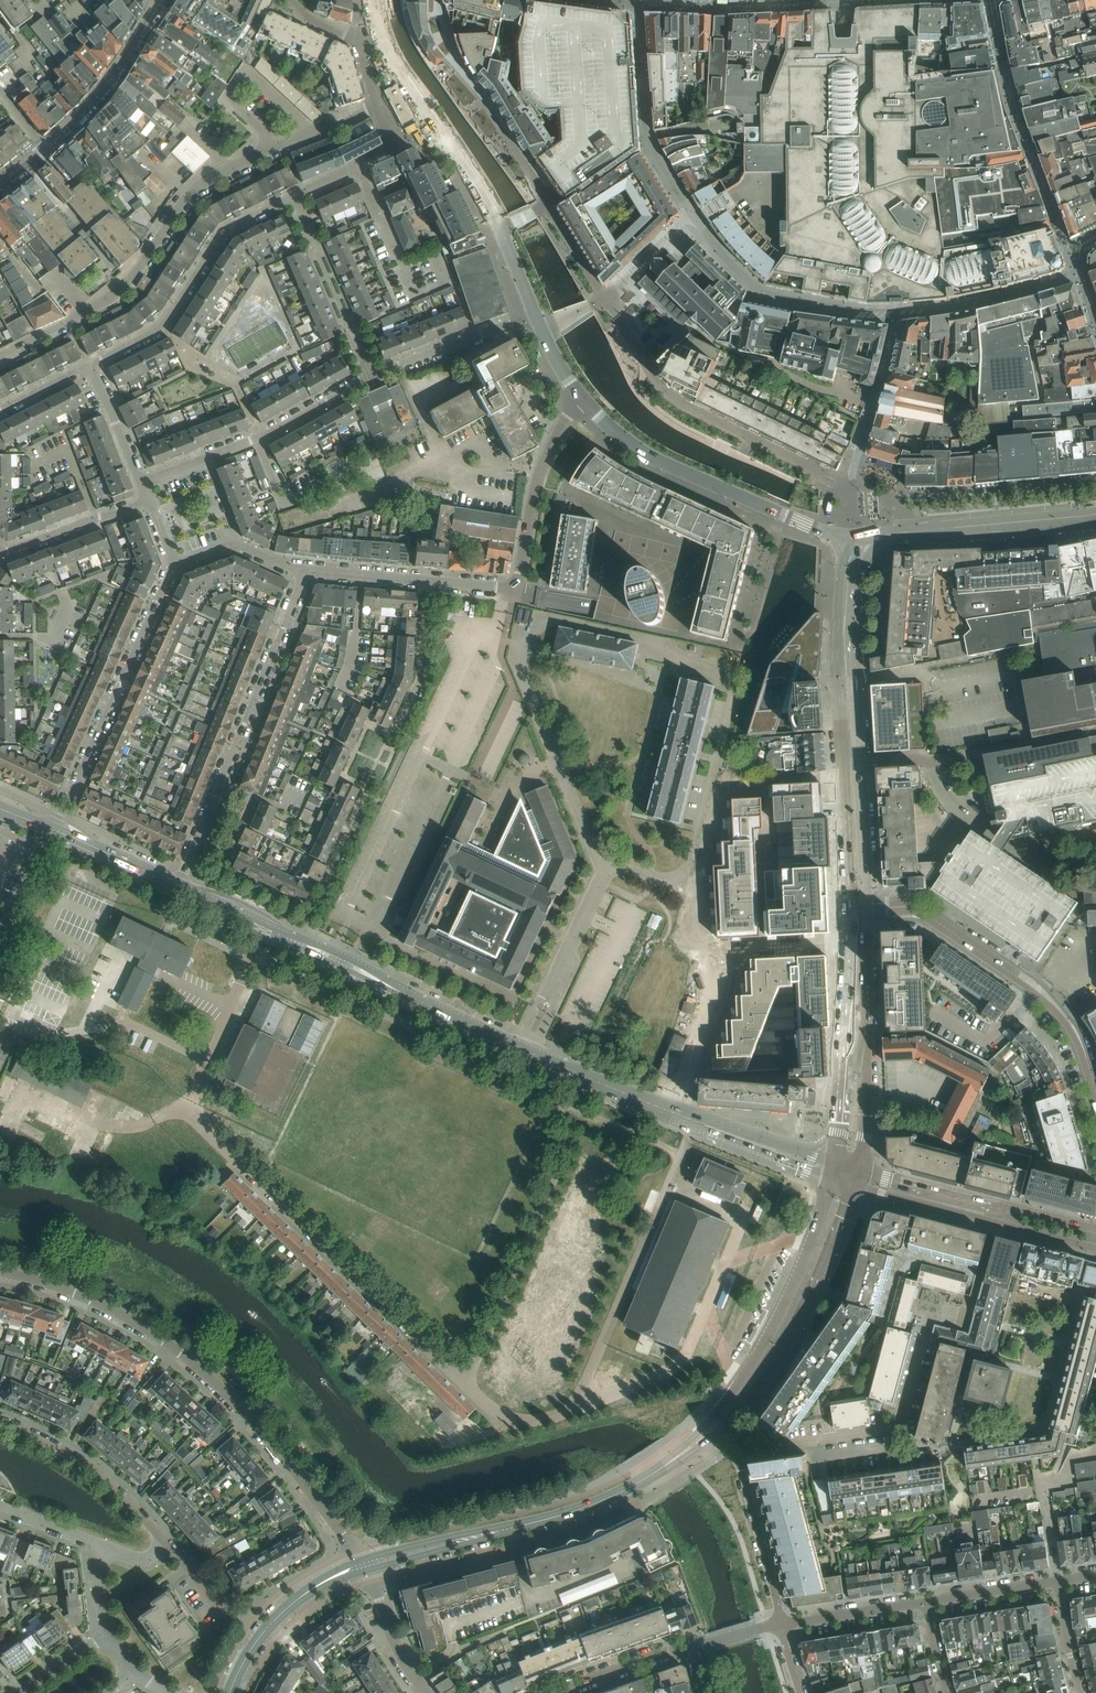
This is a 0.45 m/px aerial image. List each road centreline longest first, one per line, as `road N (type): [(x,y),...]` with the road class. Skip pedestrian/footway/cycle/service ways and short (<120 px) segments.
road 1 (residential): [(363,1566),(254,1422),(165,1340),(61,1285),(0,1272)]
road 2 (secondary): [(696,1123),(297,943)]
road 3 (residential): [(297,943),(362,804),(384,793),(406,746),(401,721),(420,676),(428,581)]
road 4 (residential): [(66,323),(128,281),(210,180),(376,106)]
road 5 (residential): [(177,886),(305,571)]
road 6 (unclassified): [(377,22),(393,60),(485,200),(535,314)]
road 7 (residential): [(866,907),(916,908),(1036,994),(1077,1041),(1095,1105)]
road 8 (secondary): [(363,1566),(569,1513),(664,1466)]
road 9 (unclassified): [(581,399),(660,461),(850,544)]
road 10 (residential): [(428,581),(516,590),(542,469),(581,399)]
road 11 (residential): [(175,565),(53,830)]
road 12 (residential): [(293,197),(224,231),(163,328),(88,366)]
road 13 (unclassified): [(859,1172),(866,907)]
road 14 (unclassified): [(852,907),(836,1165)]
road 15 (residential): [(736,1459),(898,1429),(920,1343)]
road 16 (residential): [(140,480),(259,437),(370,378)]
road 17 (residential): [(856,1186),(1095,1248)]
road 18 (residential): [(897,312),(866,313),(758,290),(690,212)]
road 19 (residential): [(1095,1230),(859,1172)]
road 20 (residential): [(850,544),(853,471),(897,312)]
road 21 (secondary): [(797,1278),(745,1376),(664,1466)]
road 22 (residential): [(690,212),(650,138),(638,0)]
road 23 (unclassified): [(850,544),(839,635),(844,762)]
road 24 (unclassified): [(27,164),(91,103),(162,0)]
road 25 (residential): [(168,1546),(94,1473),(0,1426)]
road 26 (unclassified): [(859,761),(860,560)]
road 27 (unclassified): [(895,533),(1095,514)]
road 28 (residential): [(1071,894),(972,825),(925,761)]
road 29 (unclassified): [(542,330),(604,299),(690,212)]
road 30 (secondary): [(229,1692),(275,1620),(316,1586),(363,1566)]
road 31 (residential): [(897,312),(975,302),(1078,273)]
road 32 (secondary): [(715,1434),(763,1376),(815,1285)]
road 33 (residential): [(370,378),(535,314)]
road 34 (residential): [(736,1459),(782,1625)]
road 35 (residential): [(1,553),(148,501)]
road 36 (secondary): [(696,1123),(724,1141),(833,1181)]
road 37 (secondary): [(836,1165),(729,1125),(696,1123)]
road 38 (unclassified): [(866,907),(859,761)]
road 39 (unclassified): [(844,762),(852,907)]
road 40 (residential): [(782,1625),(925,1603)]
road 41 (residential): [(557,1692),(692,1647)]
road 42 (residential): [(363,1566),(399,1656),(425,1692)]
road 43 (residential): [(305,571),(233,543),(175,565)]
road 44 (residential): [(925,1603),(1059,1582)]
road 45 (secondary): [(297,943),(177,886)]
road 46 (unclassified): [(0,947),(53,830)]
road 47 (residential): [(140,480),(88,366)]
road 48 (residential): [(305,571),(428,581)]

